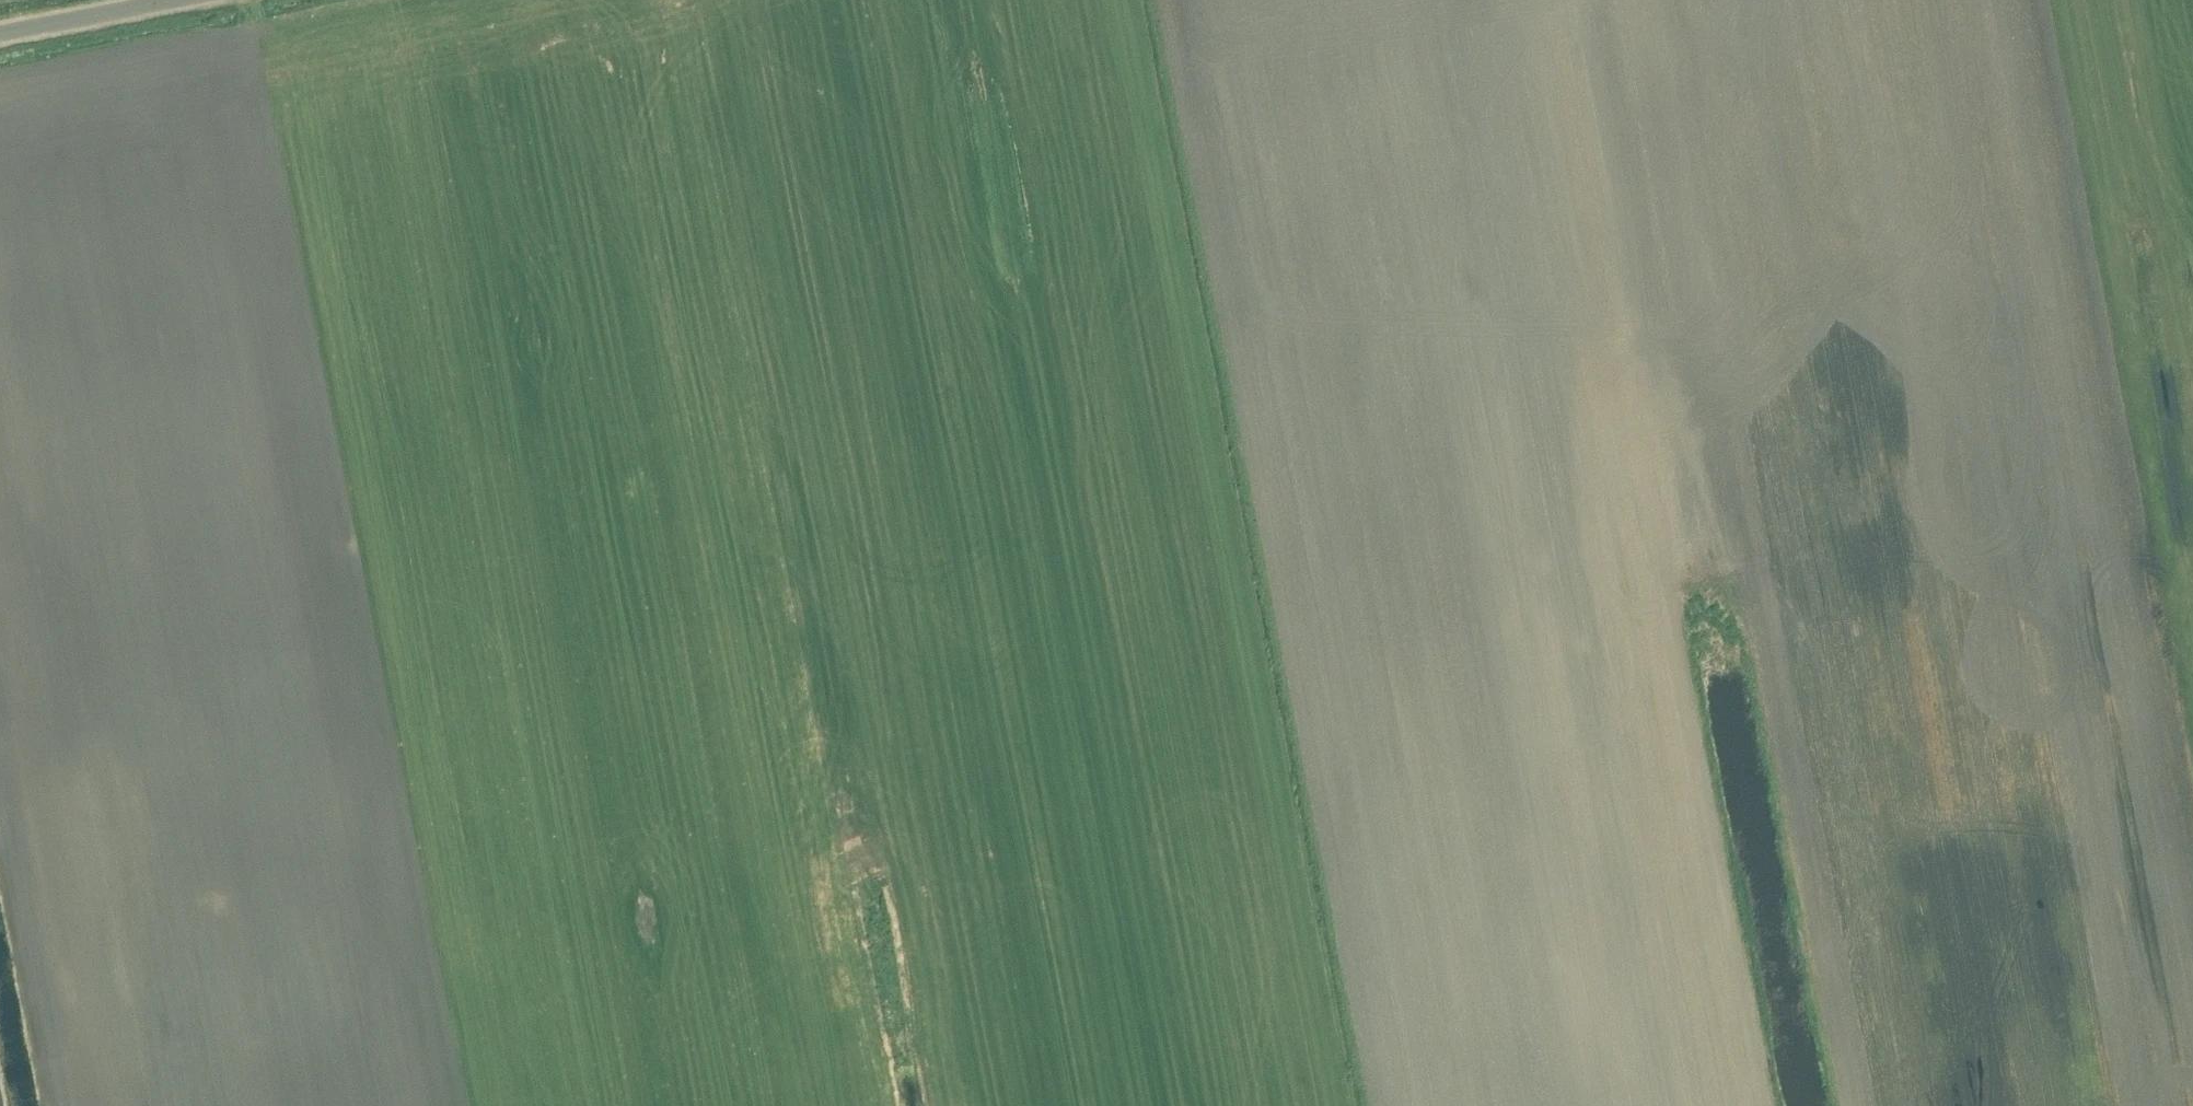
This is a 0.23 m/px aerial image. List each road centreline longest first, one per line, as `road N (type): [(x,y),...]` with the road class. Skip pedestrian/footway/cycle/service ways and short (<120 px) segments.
road 1 (unclassified): [(0,33),(169,0)]

